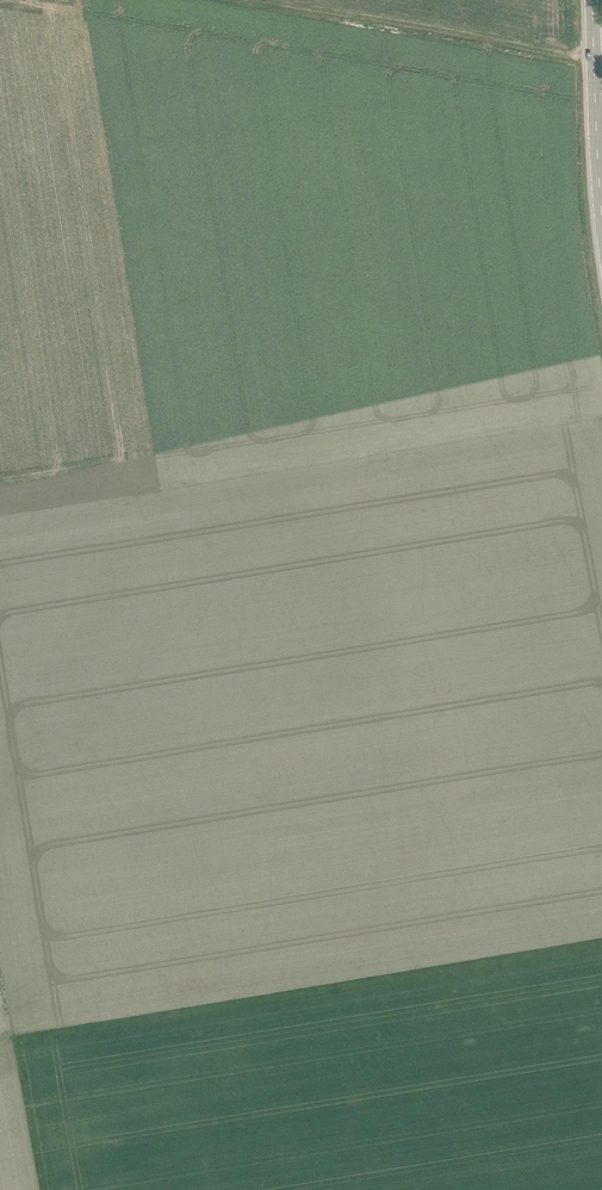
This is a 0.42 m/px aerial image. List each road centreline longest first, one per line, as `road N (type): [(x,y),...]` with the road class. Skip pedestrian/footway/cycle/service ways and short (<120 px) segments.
road 1 (secondary): [(593,0),(601,192)]

